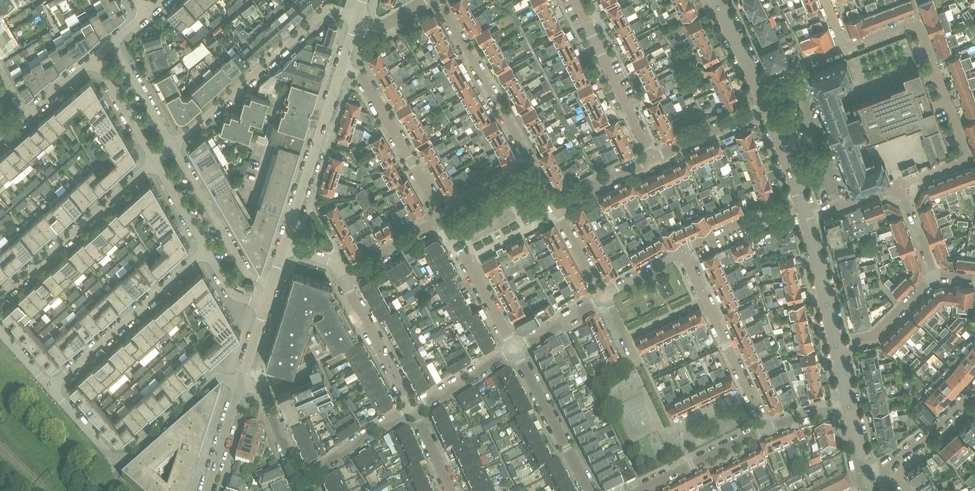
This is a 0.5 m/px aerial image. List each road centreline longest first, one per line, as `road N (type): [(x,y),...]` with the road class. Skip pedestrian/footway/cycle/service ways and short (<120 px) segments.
road 1 (residential): [(344,281),(440,218),(369,86),(343,69)]
road 2 (residential): [(902,185),(964,154),(922,35),(908,25),(844,48)]
road 3 (residential): [(242,381),(215,378),(119,459),(50,388)]
road 4 (residential): [(557,208),(437,0)]
road 5 (residential): [(172,146),(326,11),(360,17)]
road 6 (residential): [(50,388),(205,249)]
road 7 (residential): [(0,298),(153,161)]
road 8 (residential): [(765,427),(682,250)]
road 9 (unclassified): [(284,245),(343,69)]
road 10 (residential): [(652,159),(575,0)]
road 11 (residential): [(272,283),(247,274),(172,146)]
road 12 (residential): [(588,490),(515,350)]
road 13 (residential): [(412,406),(344,281)]
road 14 (residential): [(638,490),(765,427)]
road 15 (residential): [(298,479),(412,406)]
road 16 (tertiary): [(836,345),(806,217)]
road 17 (residential): [(652,159),(767,107)]
road 18 (residential): [(836,345),(879,333),(935,275)]

